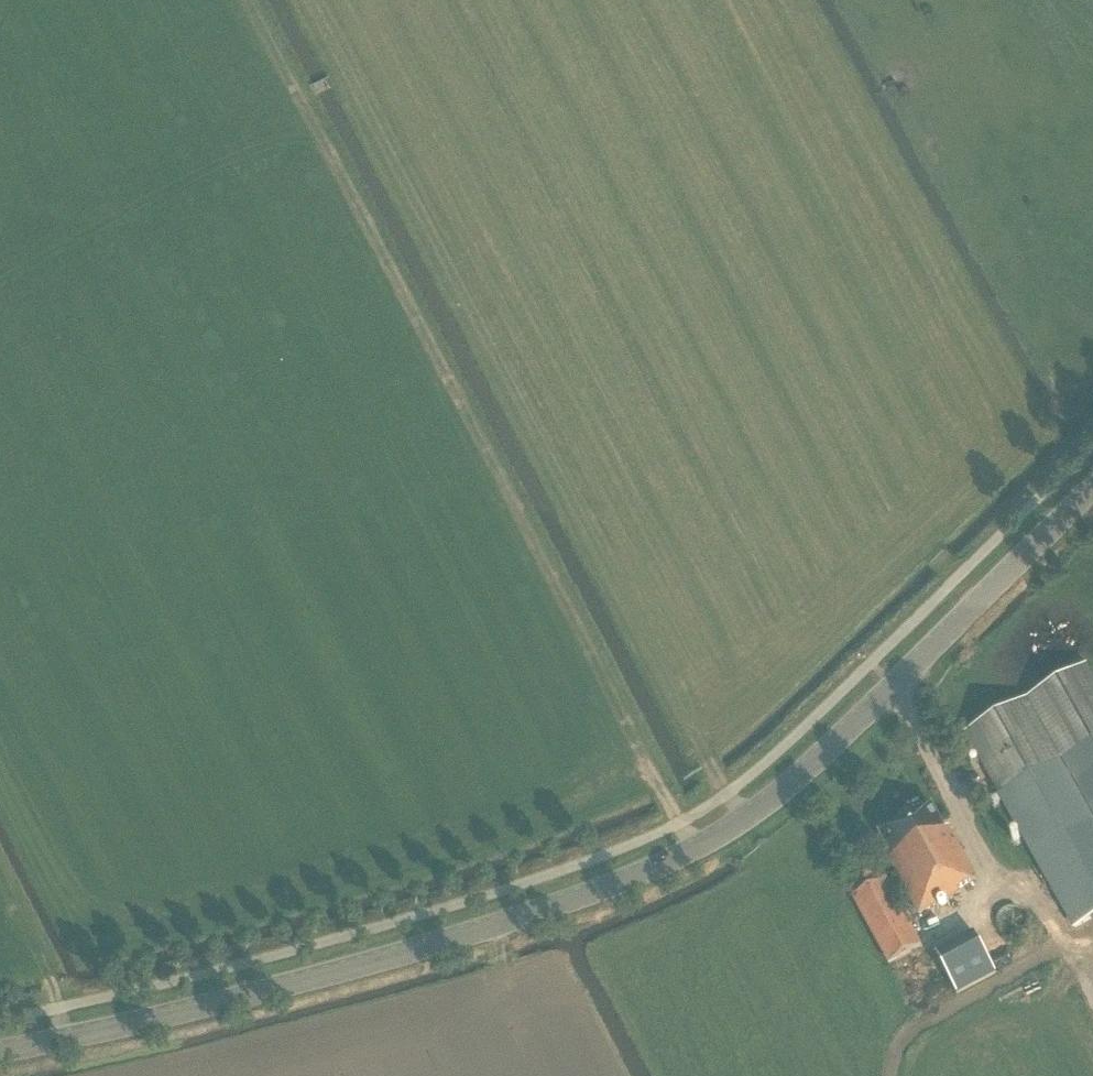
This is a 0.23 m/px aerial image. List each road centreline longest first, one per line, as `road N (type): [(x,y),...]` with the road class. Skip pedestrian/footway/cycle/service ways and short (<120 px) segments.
road 1 (secondary): [(0,1051),(173,1015),(432,945),(698,846),(786,786),(1092,488)]

